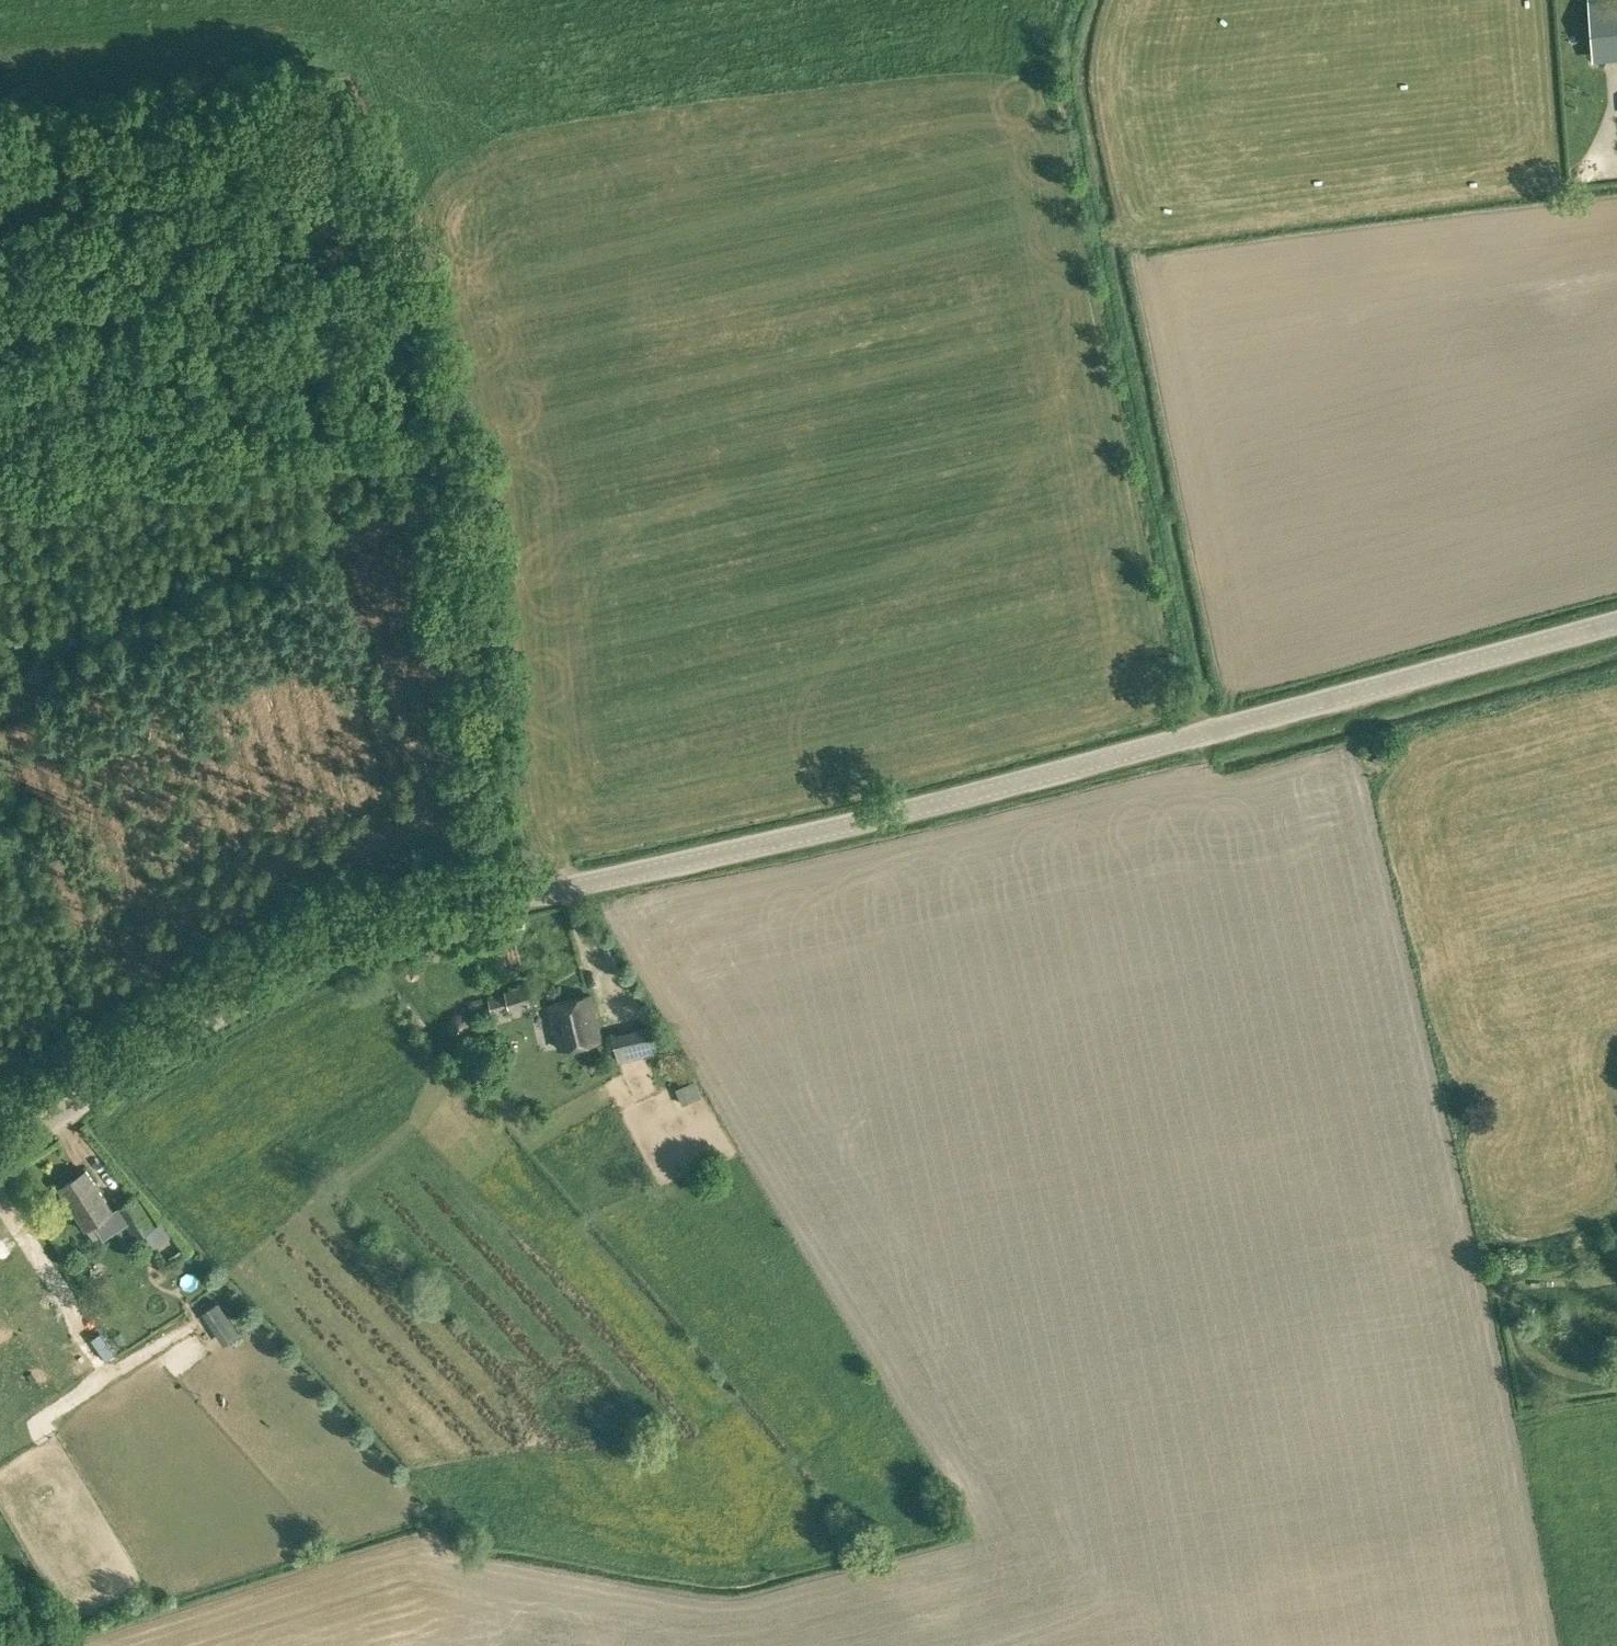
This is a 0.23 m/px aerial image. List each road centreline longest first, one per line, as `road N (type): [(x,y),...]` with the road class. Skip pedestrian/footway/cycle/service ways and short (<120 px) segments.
road 1 (tertiary): [(0,1149),(200,1027),(355,947),(1616,623)]

